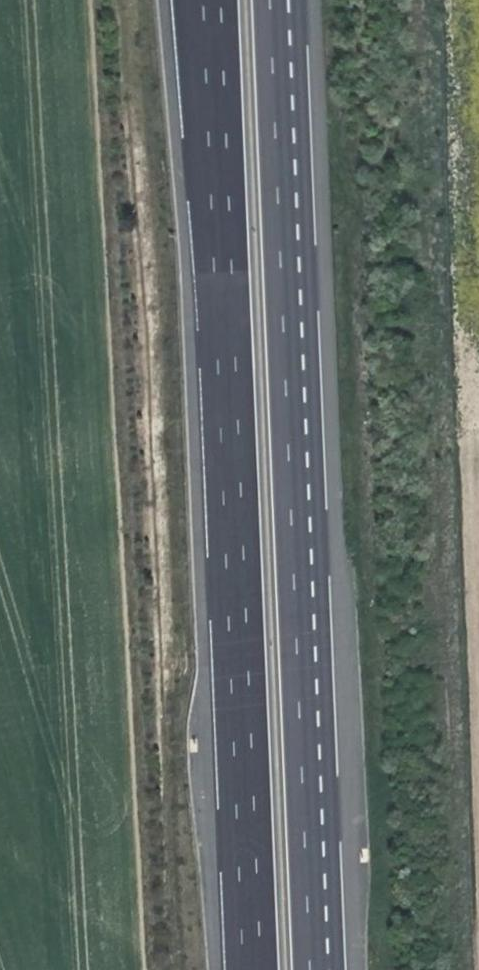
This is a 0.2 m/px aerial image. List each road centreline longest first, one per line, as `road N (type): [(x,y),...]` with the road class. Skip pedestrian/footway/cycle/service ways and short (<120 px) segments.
road 1 (motorway): [(216,0),(259,969)]
road 2 (motorway): [(323,969),(286,0)]

